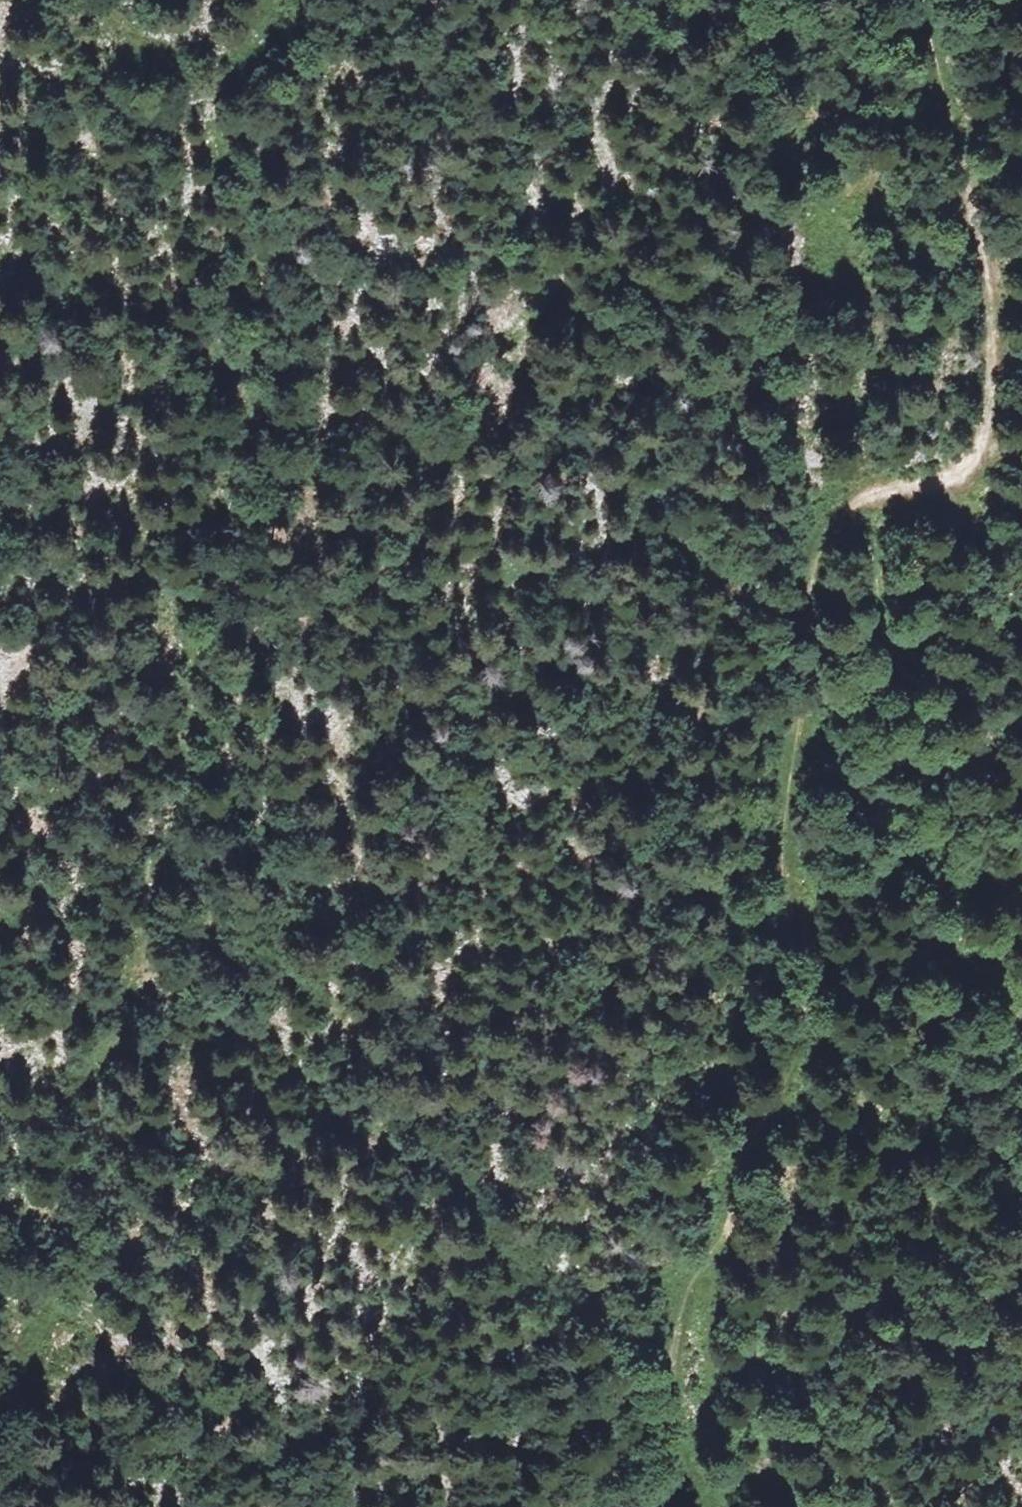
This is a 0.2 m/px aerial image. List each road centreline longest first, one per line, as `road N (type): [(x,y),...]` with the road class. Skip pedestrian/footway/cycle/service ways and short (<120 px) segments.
road 1 (track): [(686,1506),(680,1369),(740,1163),(797,1042),(789,856),(810,647),(829,541),(889,489),(960,474),(992,435),(997,334),(932,0)]
road 2 (track): [(1021,986),(909,849),(884,733),(889,489)]

